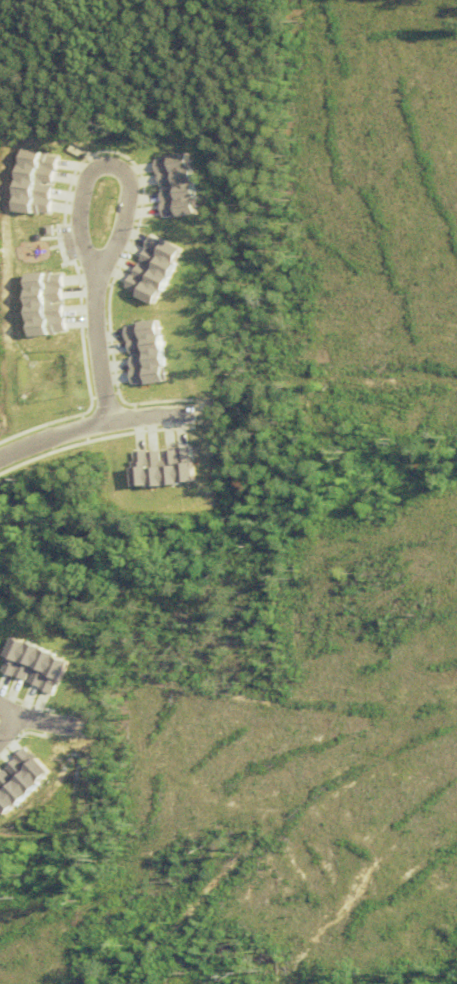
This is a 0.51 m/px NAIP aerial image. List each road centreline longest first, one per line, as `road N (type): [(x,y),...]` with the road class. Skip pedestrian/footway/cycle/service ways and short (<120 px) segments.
road 1 (residential): [(0,456),(103,422),(90,271)]
road 2 (residential): [(90,271),(77,244),(76,192),(95,167),(113,169),(123,196),(115,235),(90,271)]

